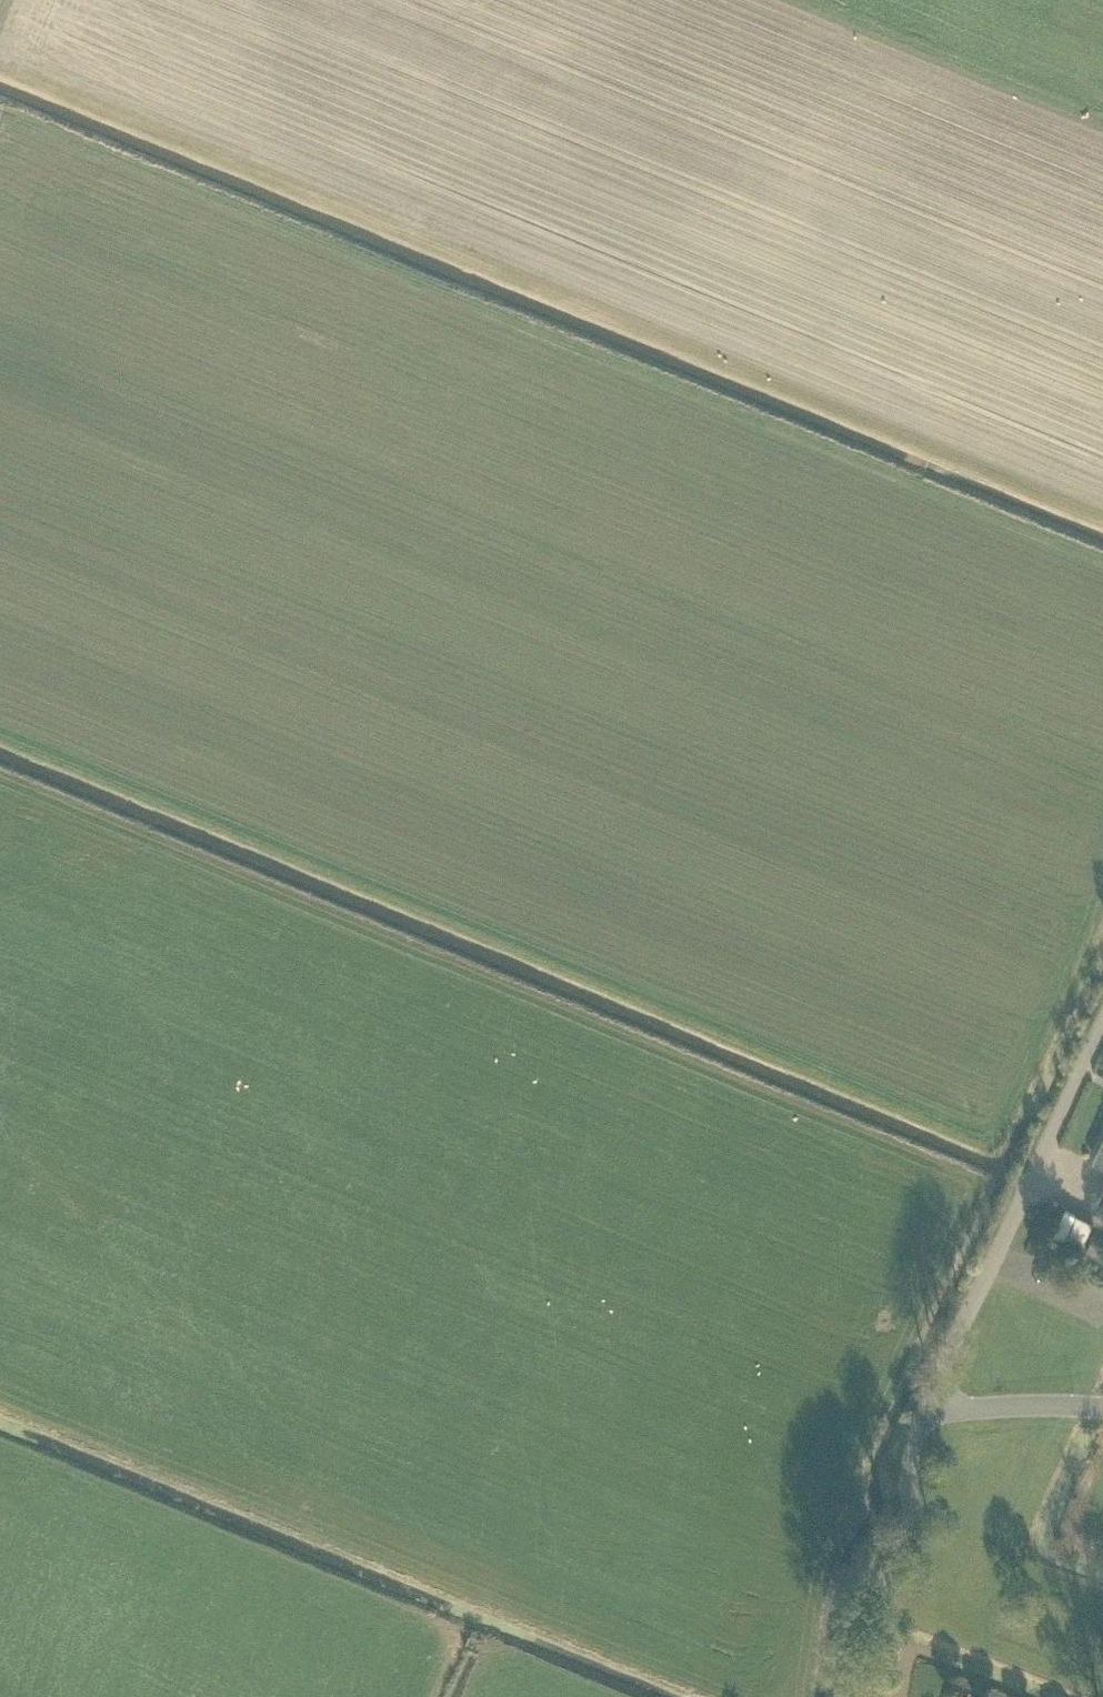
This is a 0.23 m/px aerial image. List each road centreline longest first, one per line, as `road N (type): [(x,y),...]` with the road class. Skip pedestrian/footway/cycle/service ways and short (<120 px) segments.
road 1 (unclassified): [(862,1696),(882,1588),(905,1526),(910,1443),(930,1394)]
road 2 (unclassified): [(930,1394),(1031,1187)]
road 3 (unclassified): [(1102,1021),(1031,1187)]
road 4 (unclassified): [(1102,1407),(953,1408),(930,1394)]

